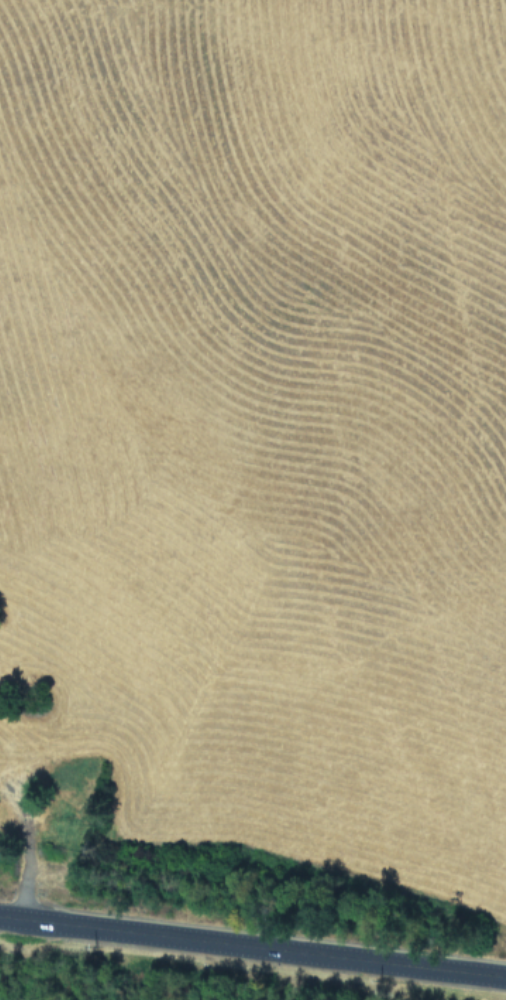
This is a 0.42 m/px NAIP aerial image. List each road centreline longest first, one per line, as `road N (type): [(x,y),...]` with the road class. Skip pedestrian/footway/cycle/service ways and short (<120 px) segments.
road 1 (primary): [(505,973),(0,913)]

